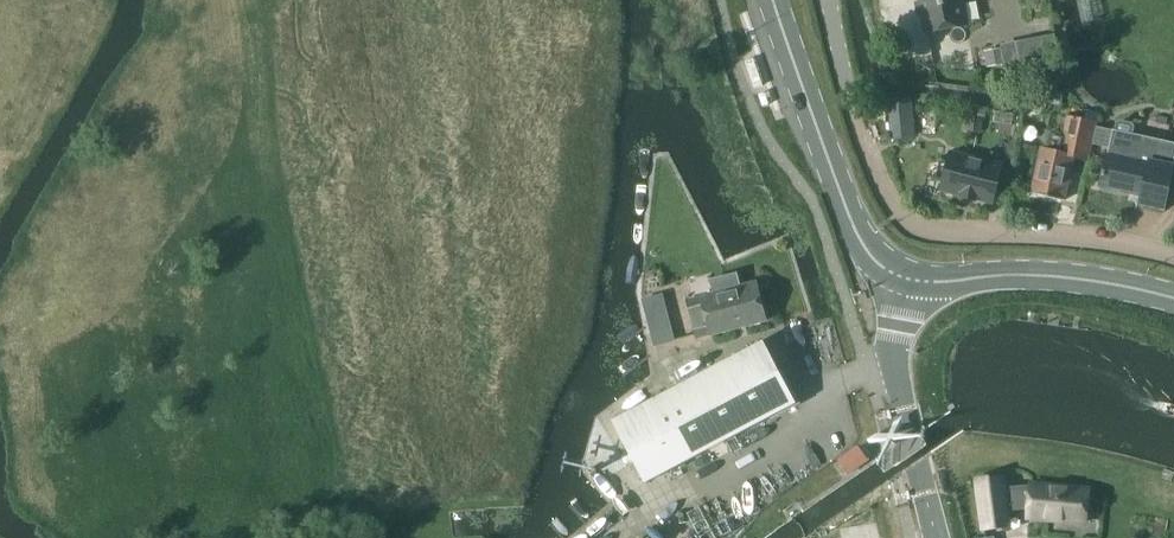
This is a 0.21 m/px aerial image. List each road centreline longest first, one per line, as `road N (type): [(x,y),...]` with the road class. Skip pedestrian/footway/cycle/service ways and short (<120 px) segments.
road 1 (residential): [(1173,256),(1029,233),(939,231),(906,217),(878,176),(853,106),(828,0)]
road 2 (secondary): [(907,277),(866,247),(771,0)]
road 3 (secondary): [(1173,299),(1041,277),(907,277)]
road 4 (tertiary): [(939,537),(893,348),(907,277)]

